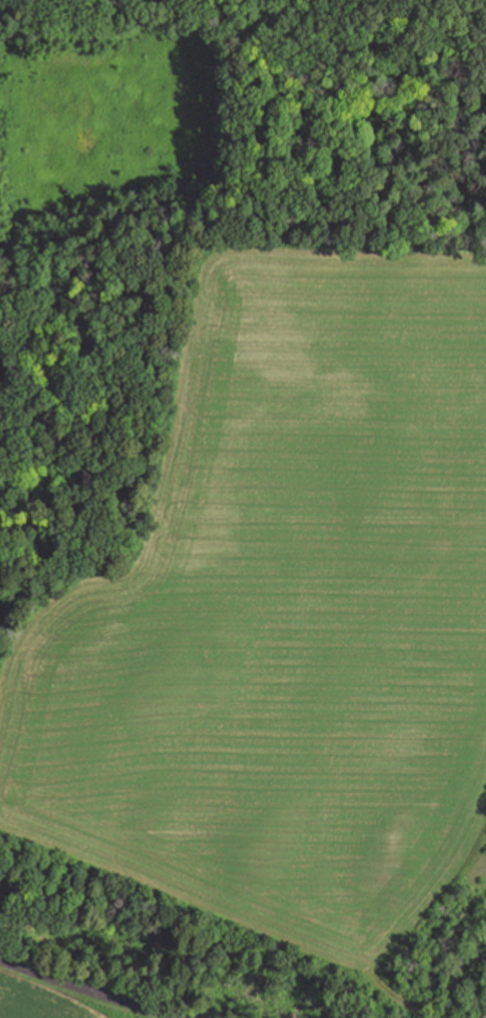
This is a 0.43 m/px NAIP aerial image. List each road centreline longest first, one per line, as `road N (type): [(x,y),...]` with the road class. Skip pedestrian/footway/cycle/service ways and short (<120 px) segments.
road 1 (residential): [(0,959),(184,1017)]

